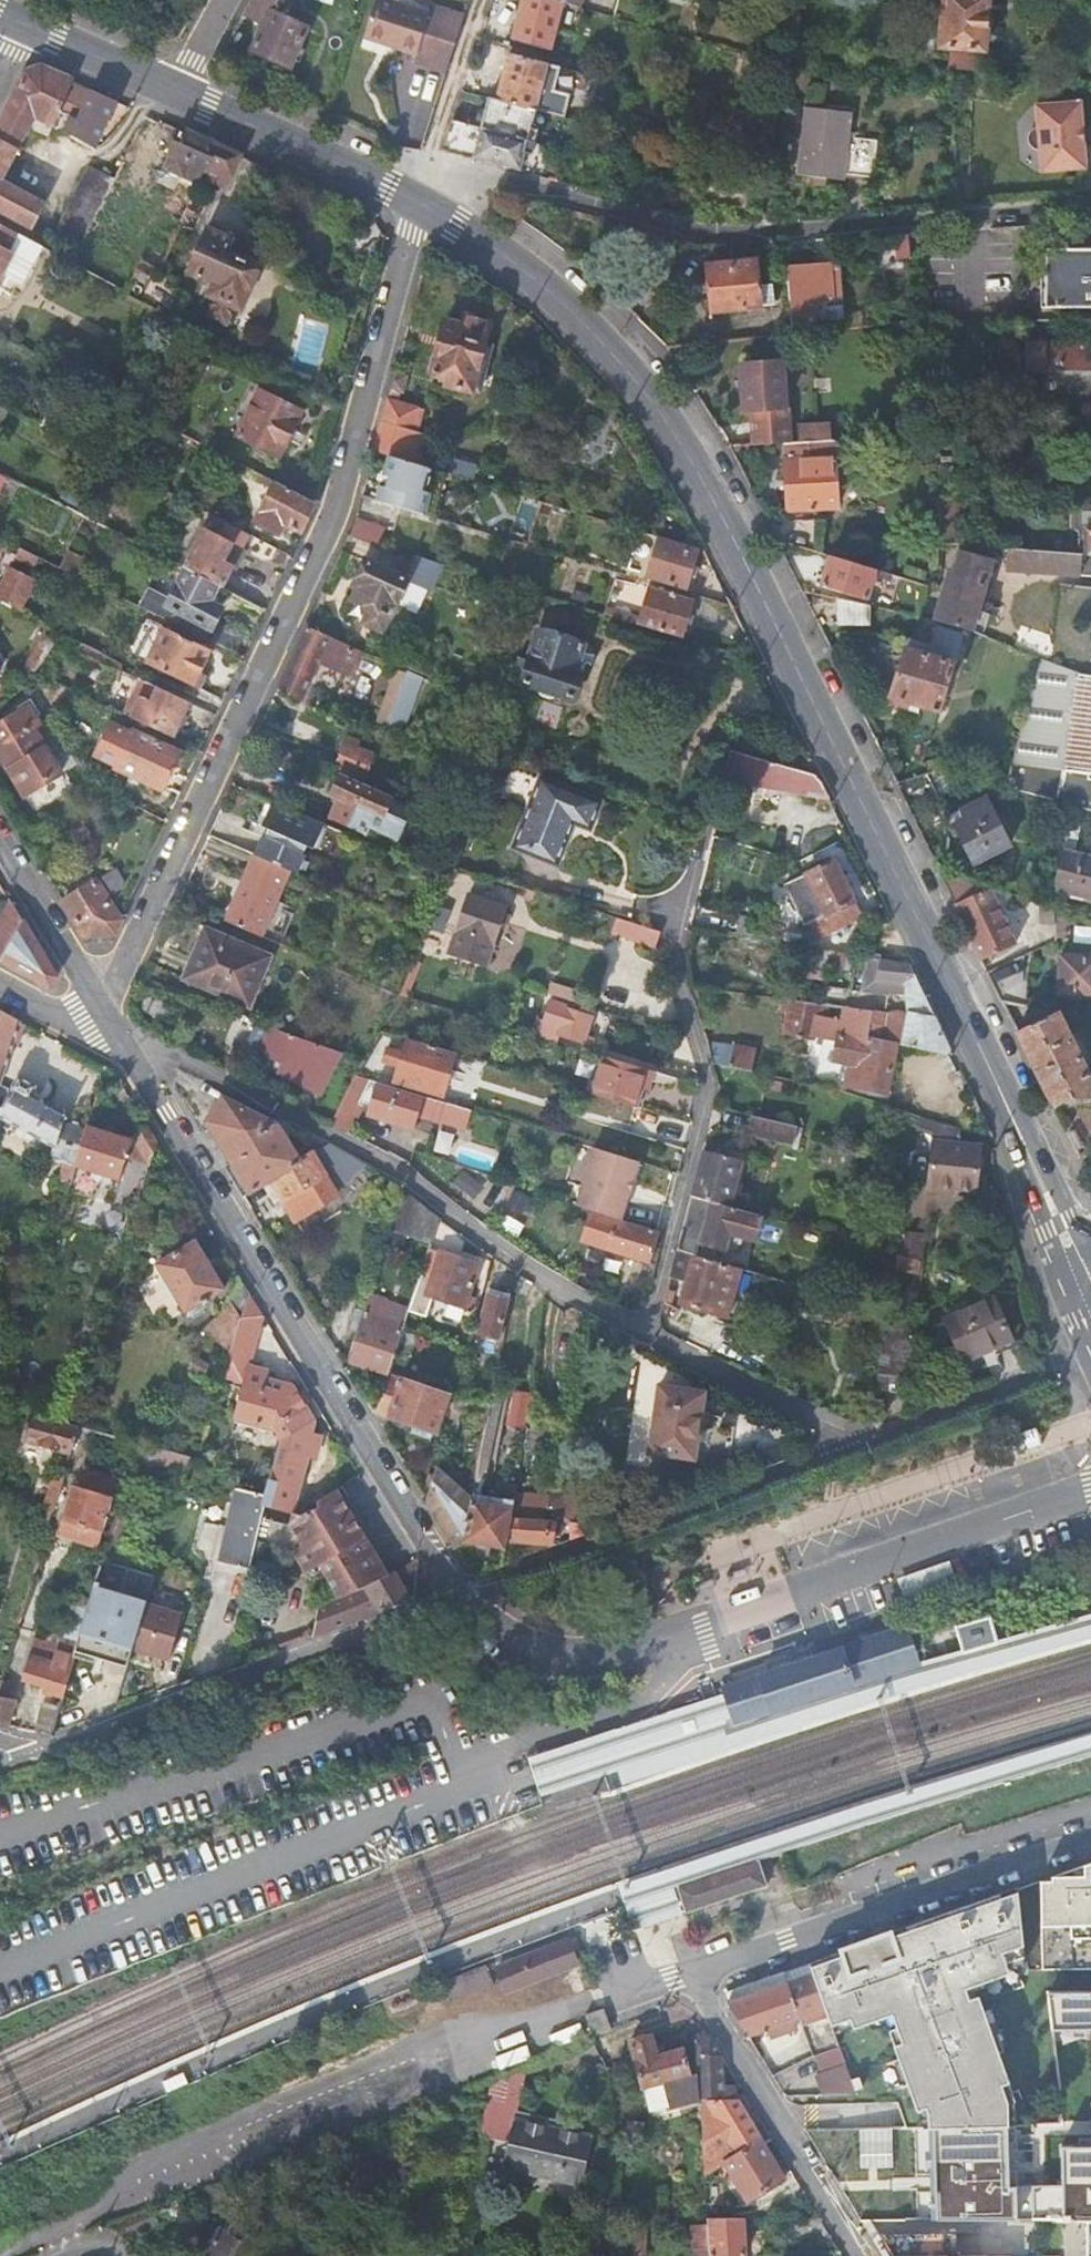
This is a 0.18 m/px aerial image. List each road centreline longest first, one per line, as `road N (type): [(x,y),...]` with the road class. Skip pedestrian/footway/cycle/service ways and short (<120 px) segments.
road 1 (secondary): [(417,201),(525,269),(576,312),(662,416),(734,539),(980,1044)]
road 2 (residential): [(103,1016),(329,528),(417,201)]
road 3 (residential): [(852,1447),(843,1430),(567,1290),(363,1151),(103,1016)]
road 4 (residential): [(1090,1838),(693,1976),(862,2255)]
road 5 (residential): [(461,1595),(103,1016)]
road 6 (residential): [(417,201),(526,186),(671,226),(793,232),(1090,207)]
road 7 (residential): [(461,1595),(483,1625),(552,1657),(637,1651),(1090,1488)]
road 8 (residential): [(29,1755),(461,1595)]
road 9 (residential): [(852,1447),(461,1595)]
road 10 (secondary): [(179,92),(417,201)]
road 11 (secondary): [(980,1044),(1072,1287)]
road 12 (residential): [(1090,1357),(852,1447)]
road 13 (secondary): [(1090,1246),(980,1044)]
road 14 (residential): [(103,1016),(0,846)]
road 15 (secondary): [(34,28),(179,92)]

